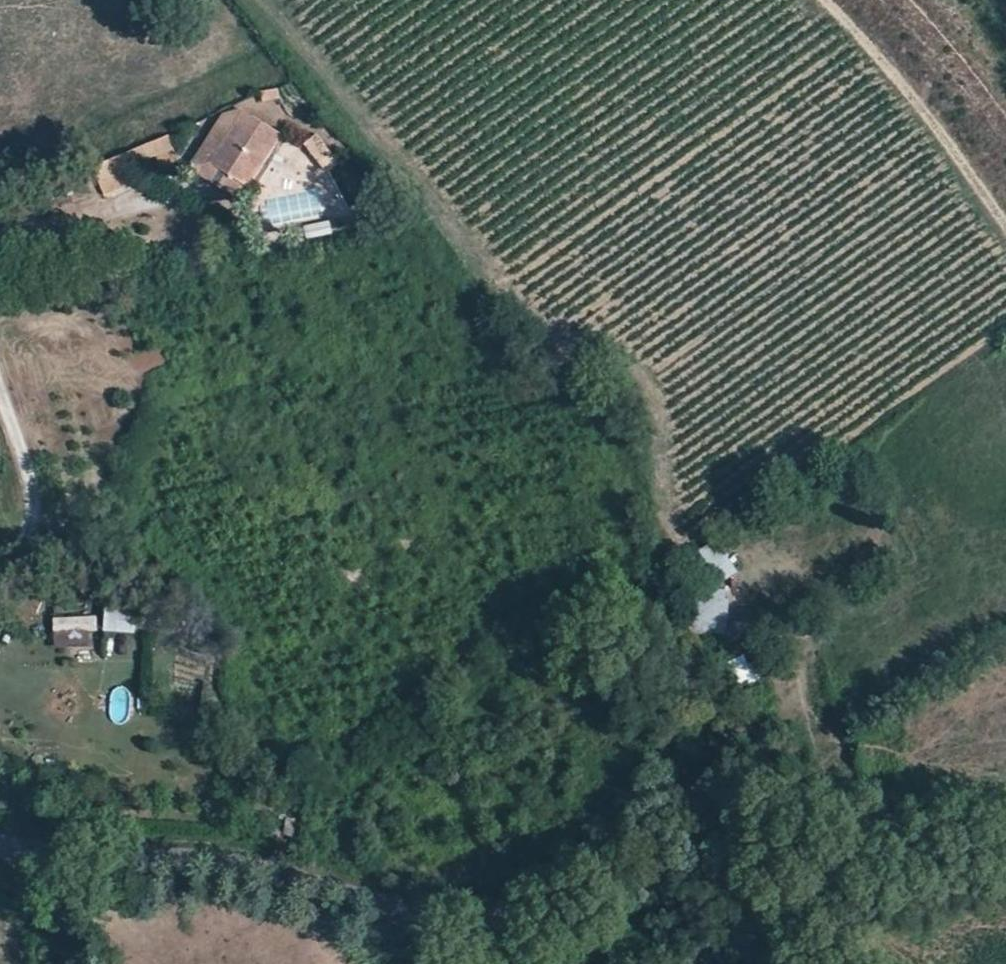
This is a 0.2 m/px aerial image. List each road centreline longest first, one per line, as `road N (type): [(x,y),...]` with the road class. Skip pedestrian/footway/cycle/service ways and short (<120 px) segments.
road 1 (track): [(698,814),(660,440),(648,389),(624,363),(568,348),(506,301),(260,0)]
road 2 (unclassified): [(17,850),(240,864),(426,916),(475,917),(543,897),(662,821),(698,814),(736,835),(803,963)]
road 3 (track): [(1005,147),(900,0)]
road 4 (unclassified): [(17,850),(65,963)]

